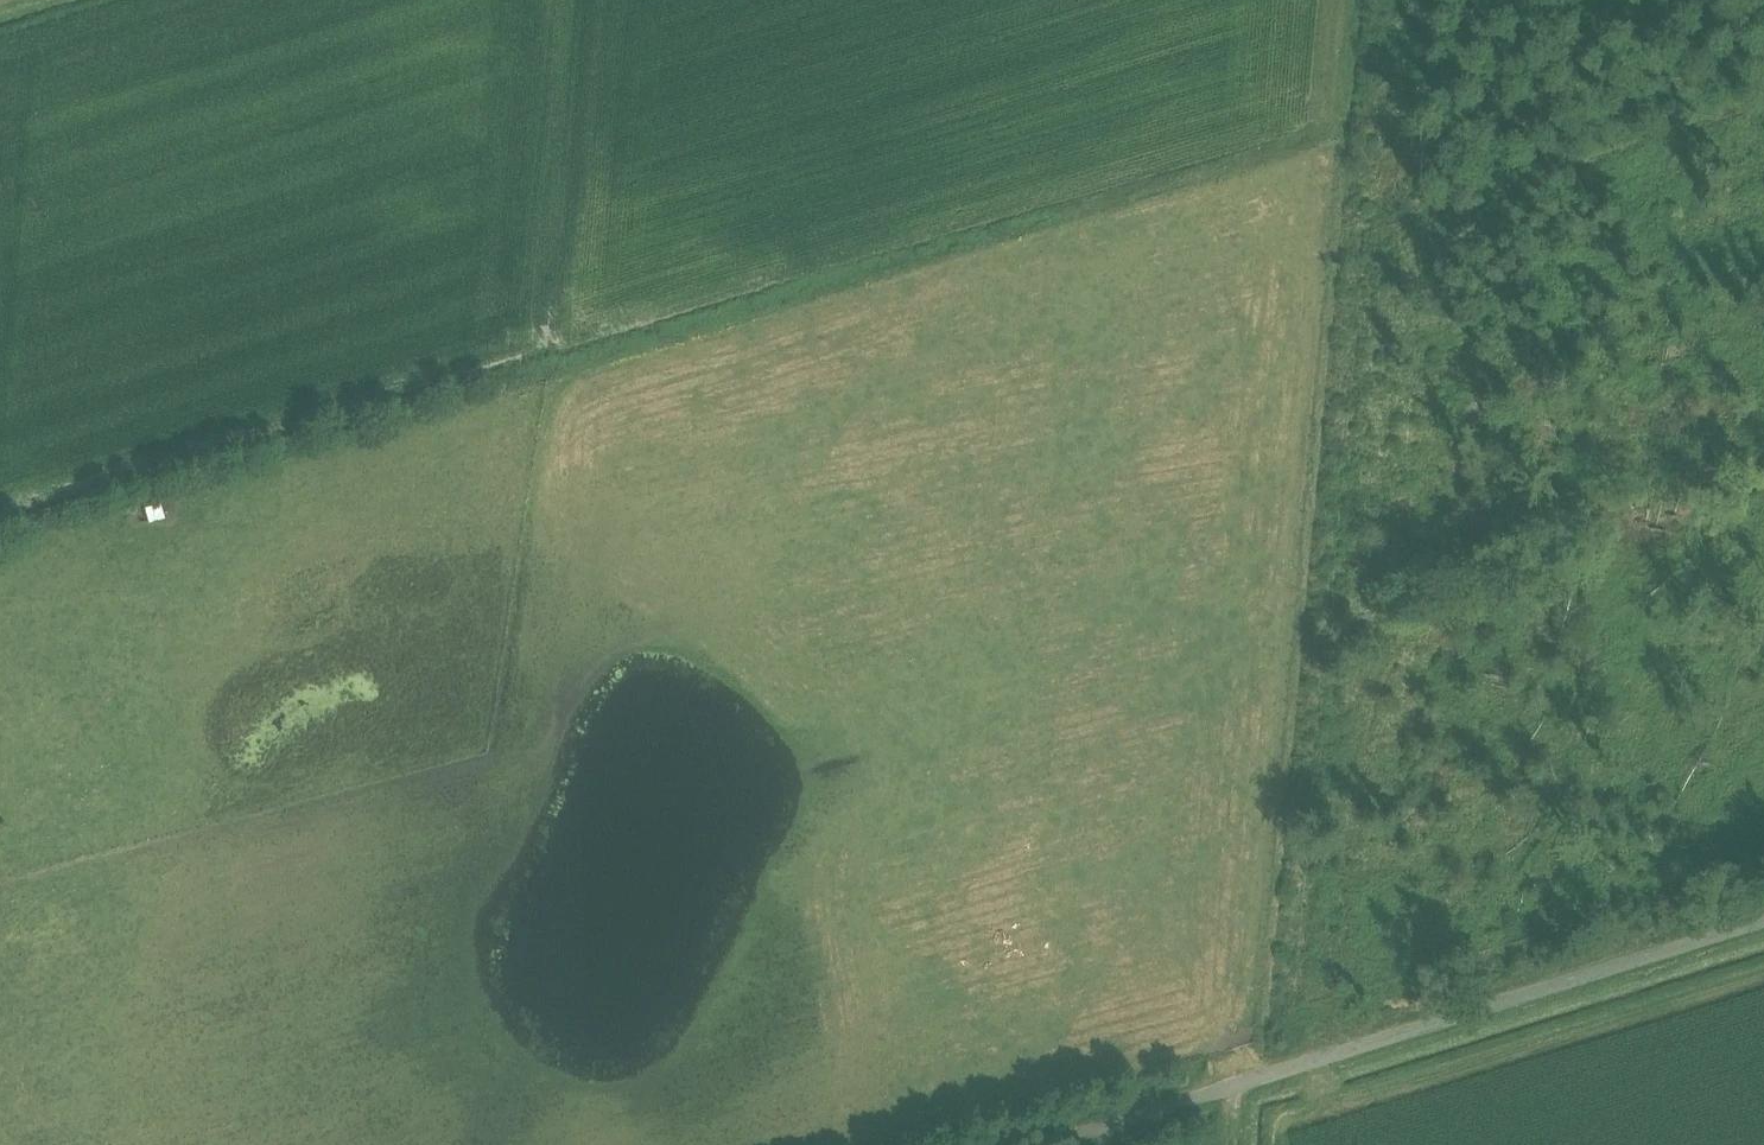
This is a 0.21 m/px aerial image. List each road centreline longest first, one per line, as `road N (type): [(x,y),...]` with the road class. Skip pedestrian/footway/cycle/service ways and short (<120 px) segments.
road 1 (unclassified): [(1038,1144),(1763,919)]

